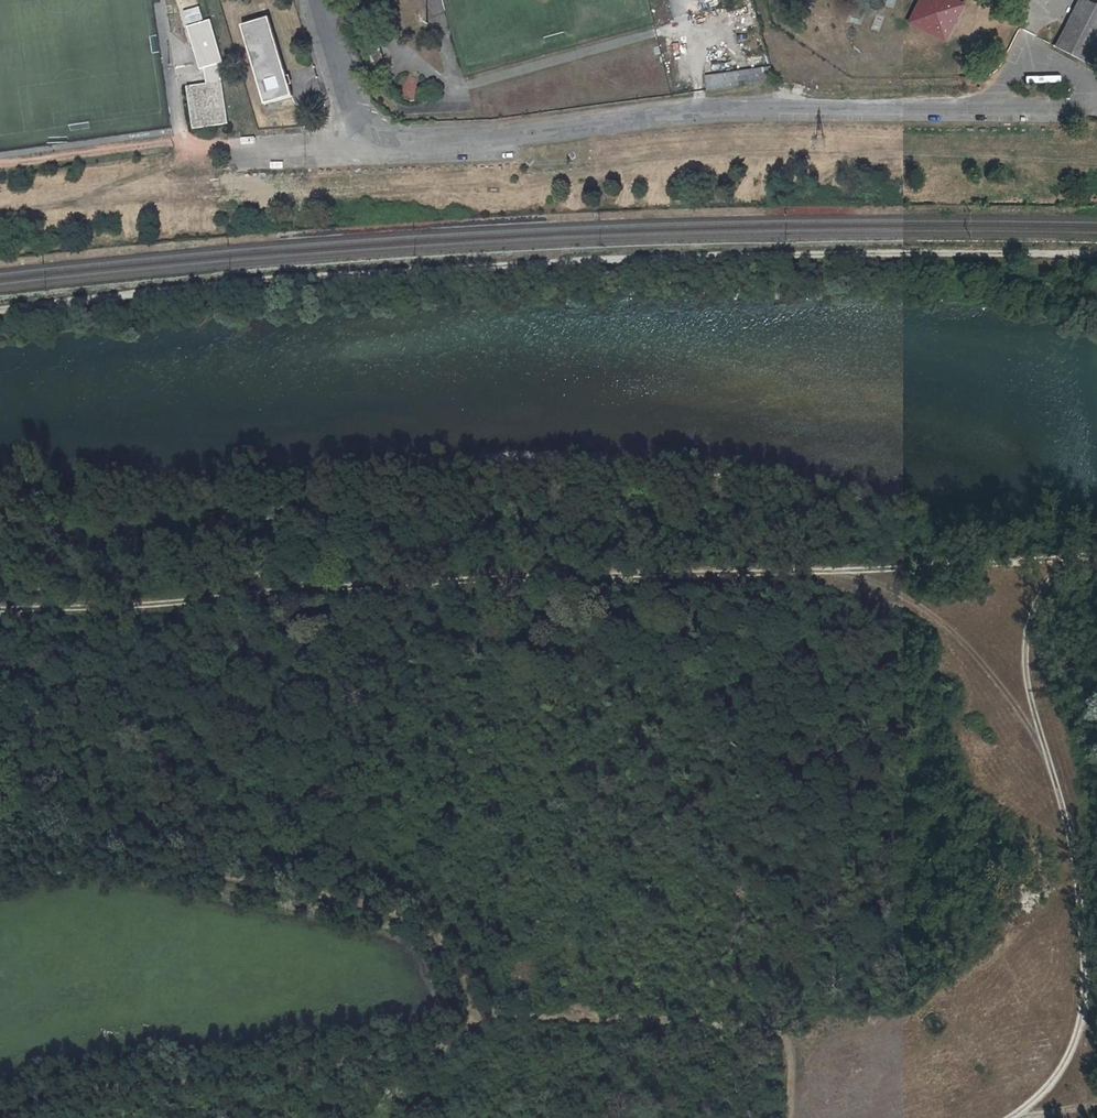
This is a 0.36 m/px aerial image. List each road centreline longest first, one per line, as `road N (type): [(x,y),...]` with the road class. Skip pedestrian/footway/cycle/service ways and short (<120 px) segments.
road 1 (track): [(0,310),(479,267),(787,254),(1096,256)]
road 2 (track): [(0,611),(426,582),(1096,556)]
road 3 (track): [(0,872),(86,846),(398,913),(443,939),(474,993),(473,1028),(446,1055),(95,1092),(8,1117)]
road 4 (track): [(1012,1117),(1064,1065),(1085,995),(1075,866),(1023,668),(1031,612),(1052,577),(1094,555)]
road 5 (track): [(833,570),(905,595),(979,659),(1044,749)]
road 6 (residential): [(315,0),(352,127),(364,142)]

